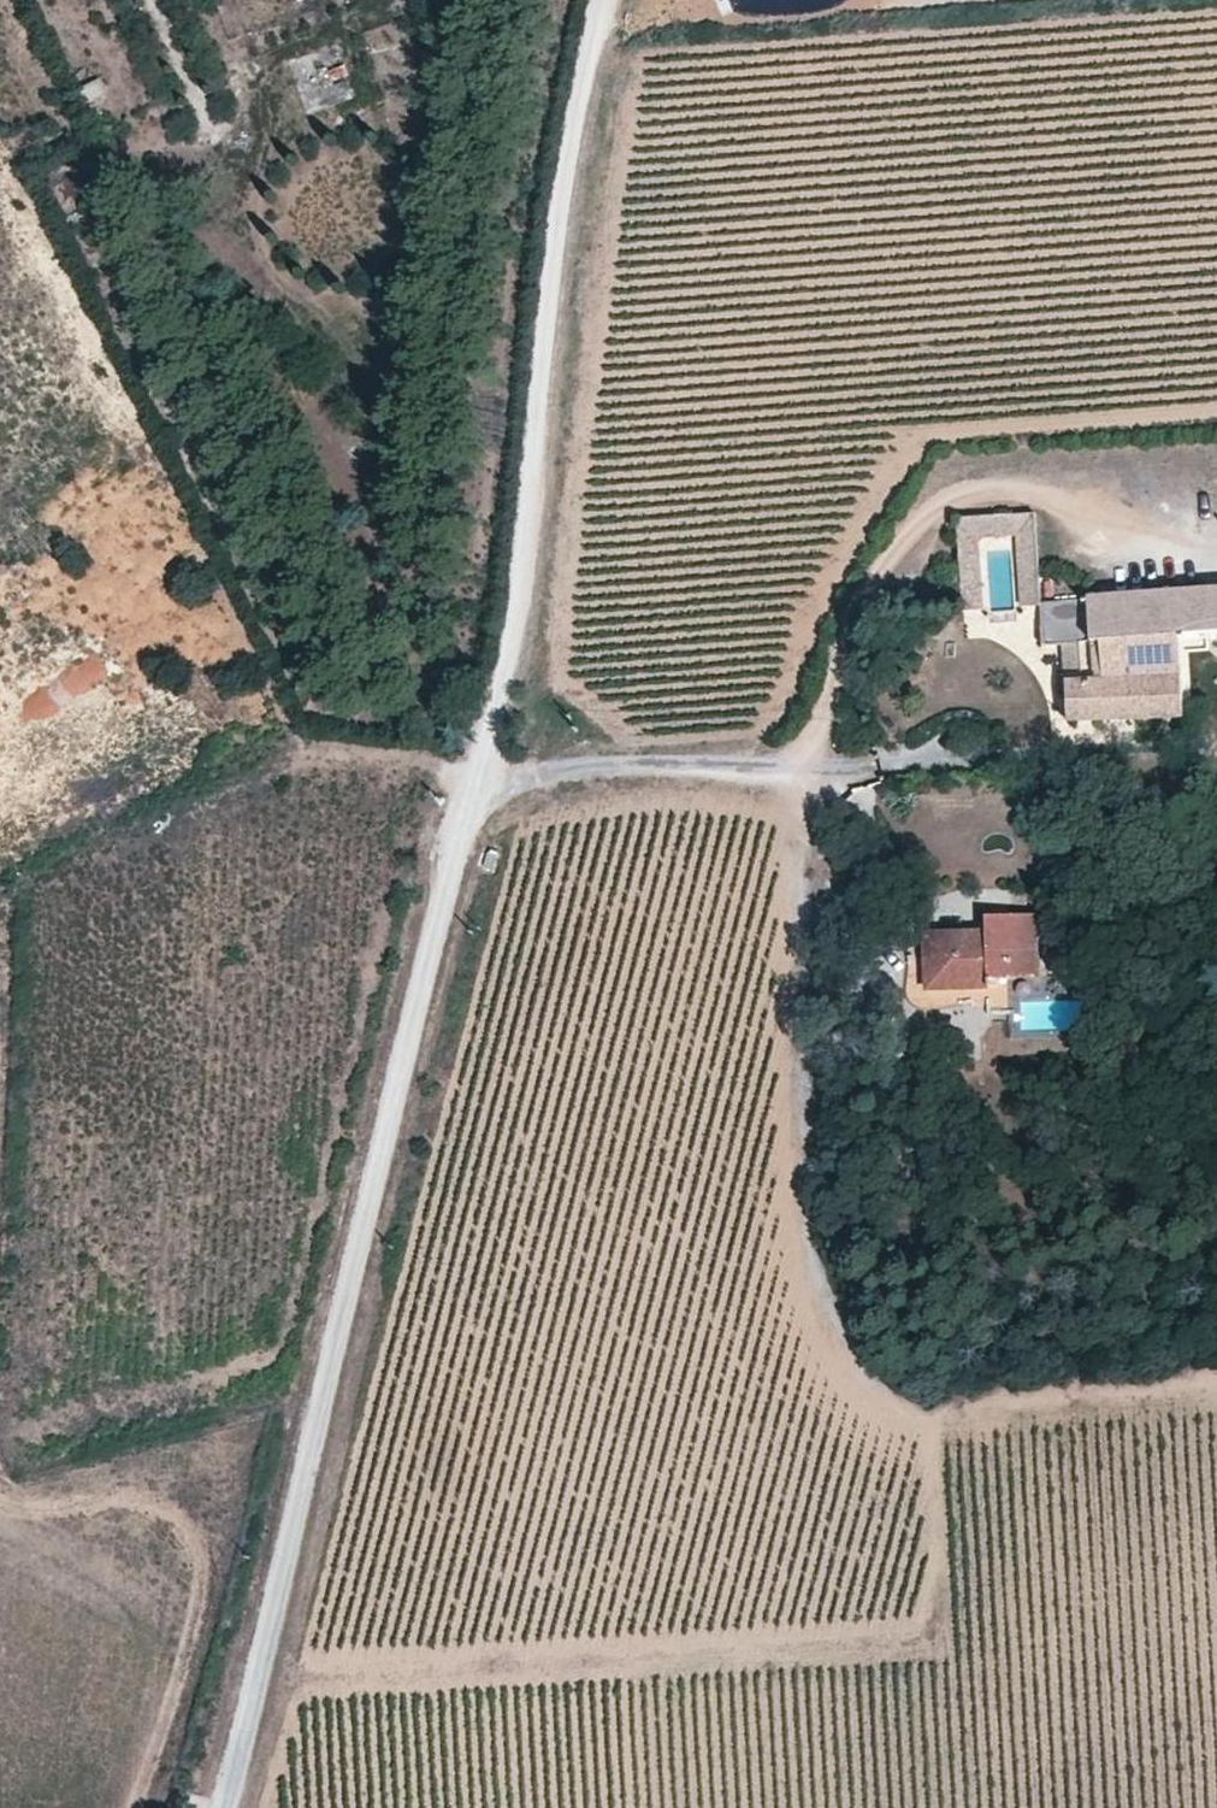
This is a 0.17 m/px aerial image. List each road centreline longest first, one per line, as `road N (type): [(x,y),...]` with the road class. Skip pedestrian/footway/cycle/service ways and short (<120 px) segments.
road 1 (unclassified): [(199,1807),(482,759),(597,0)]

